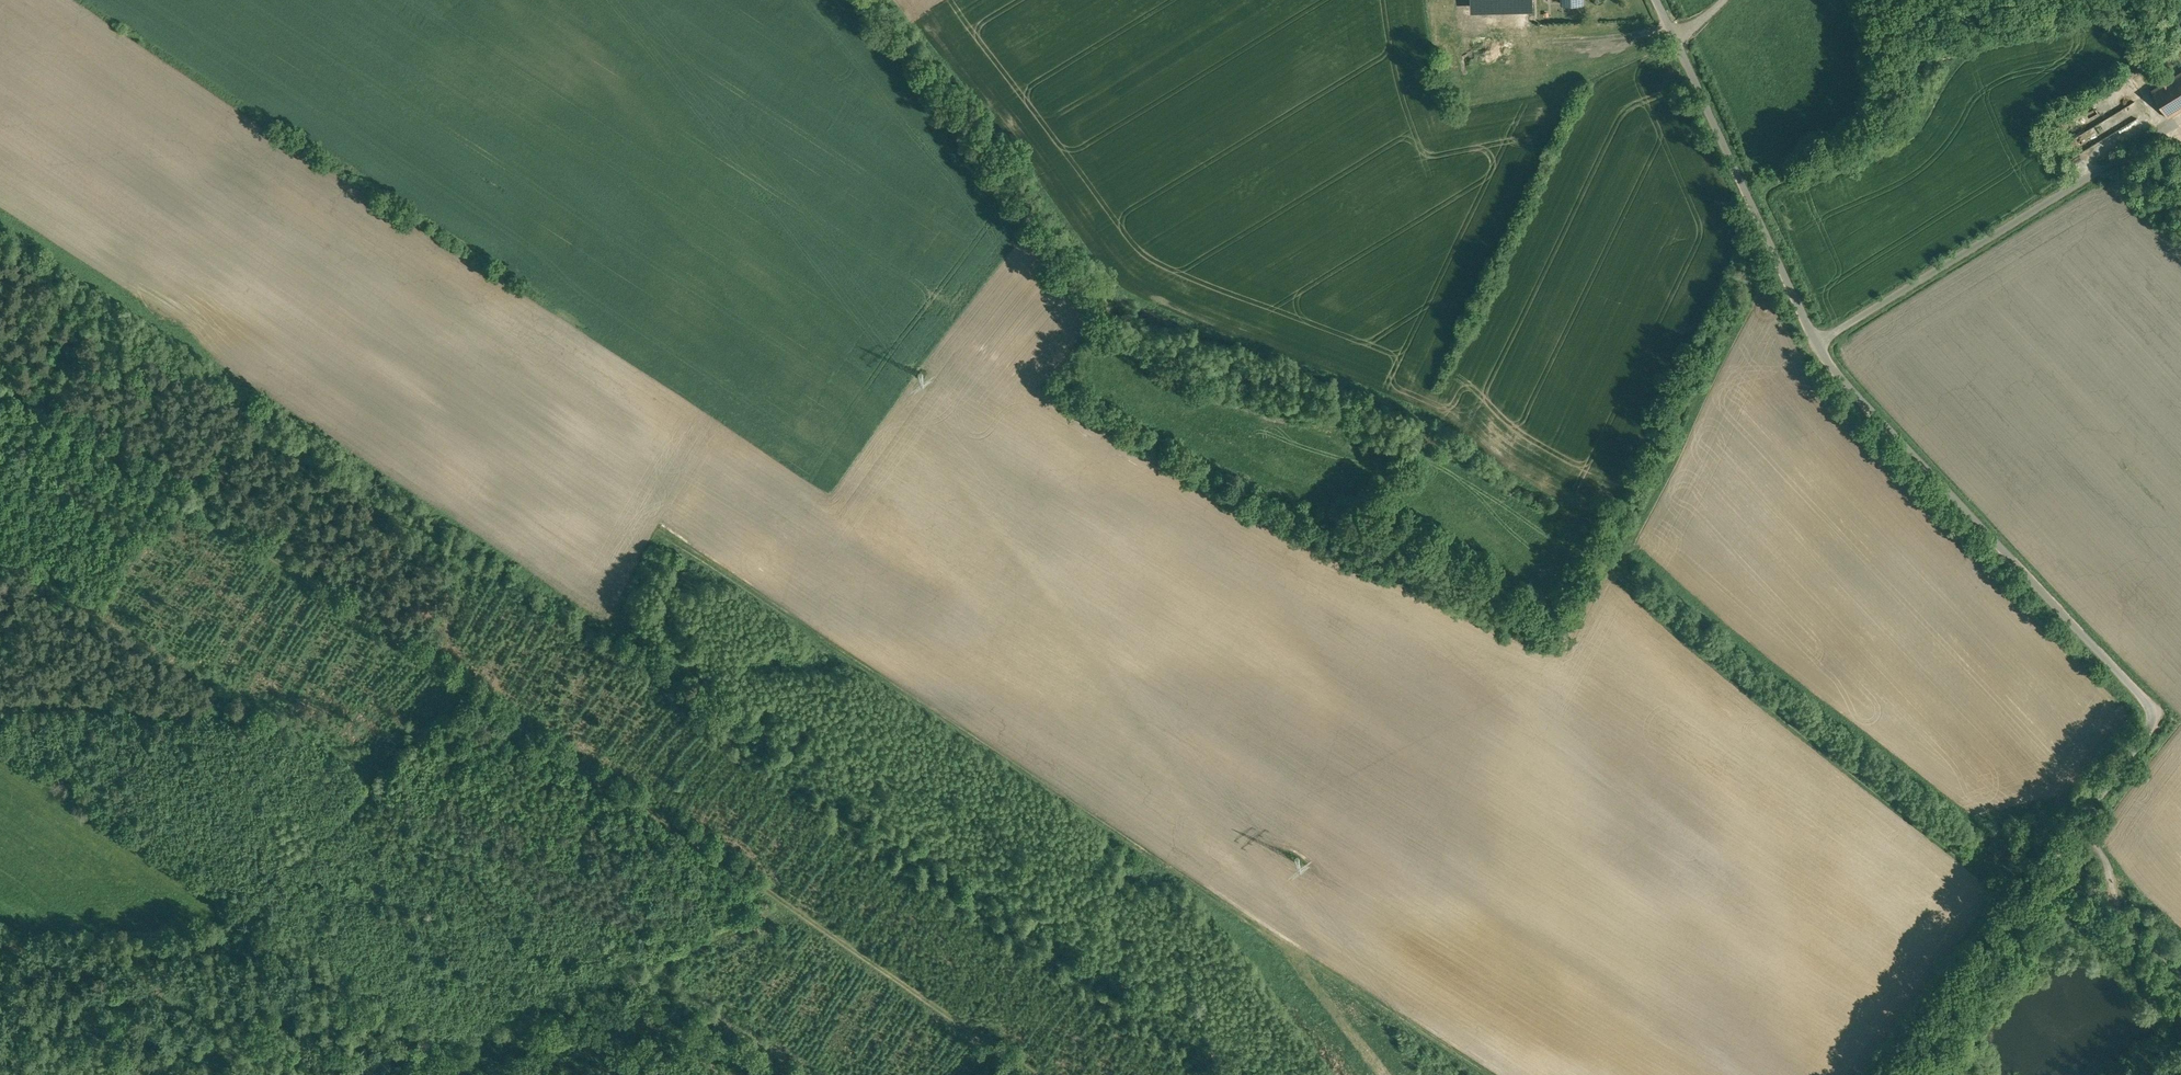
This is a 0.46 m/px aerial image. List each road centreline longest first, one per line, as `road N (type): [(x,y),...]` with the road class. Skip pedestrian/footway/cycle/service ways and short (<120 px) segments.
road 1 (unclassified): [(1894,1074),(2159,707),(1845,383),(1801,324),(1656,0)]
road 2 (track): [(1041,1074),(878,953),(626,802),(288,572),(0,410)]

